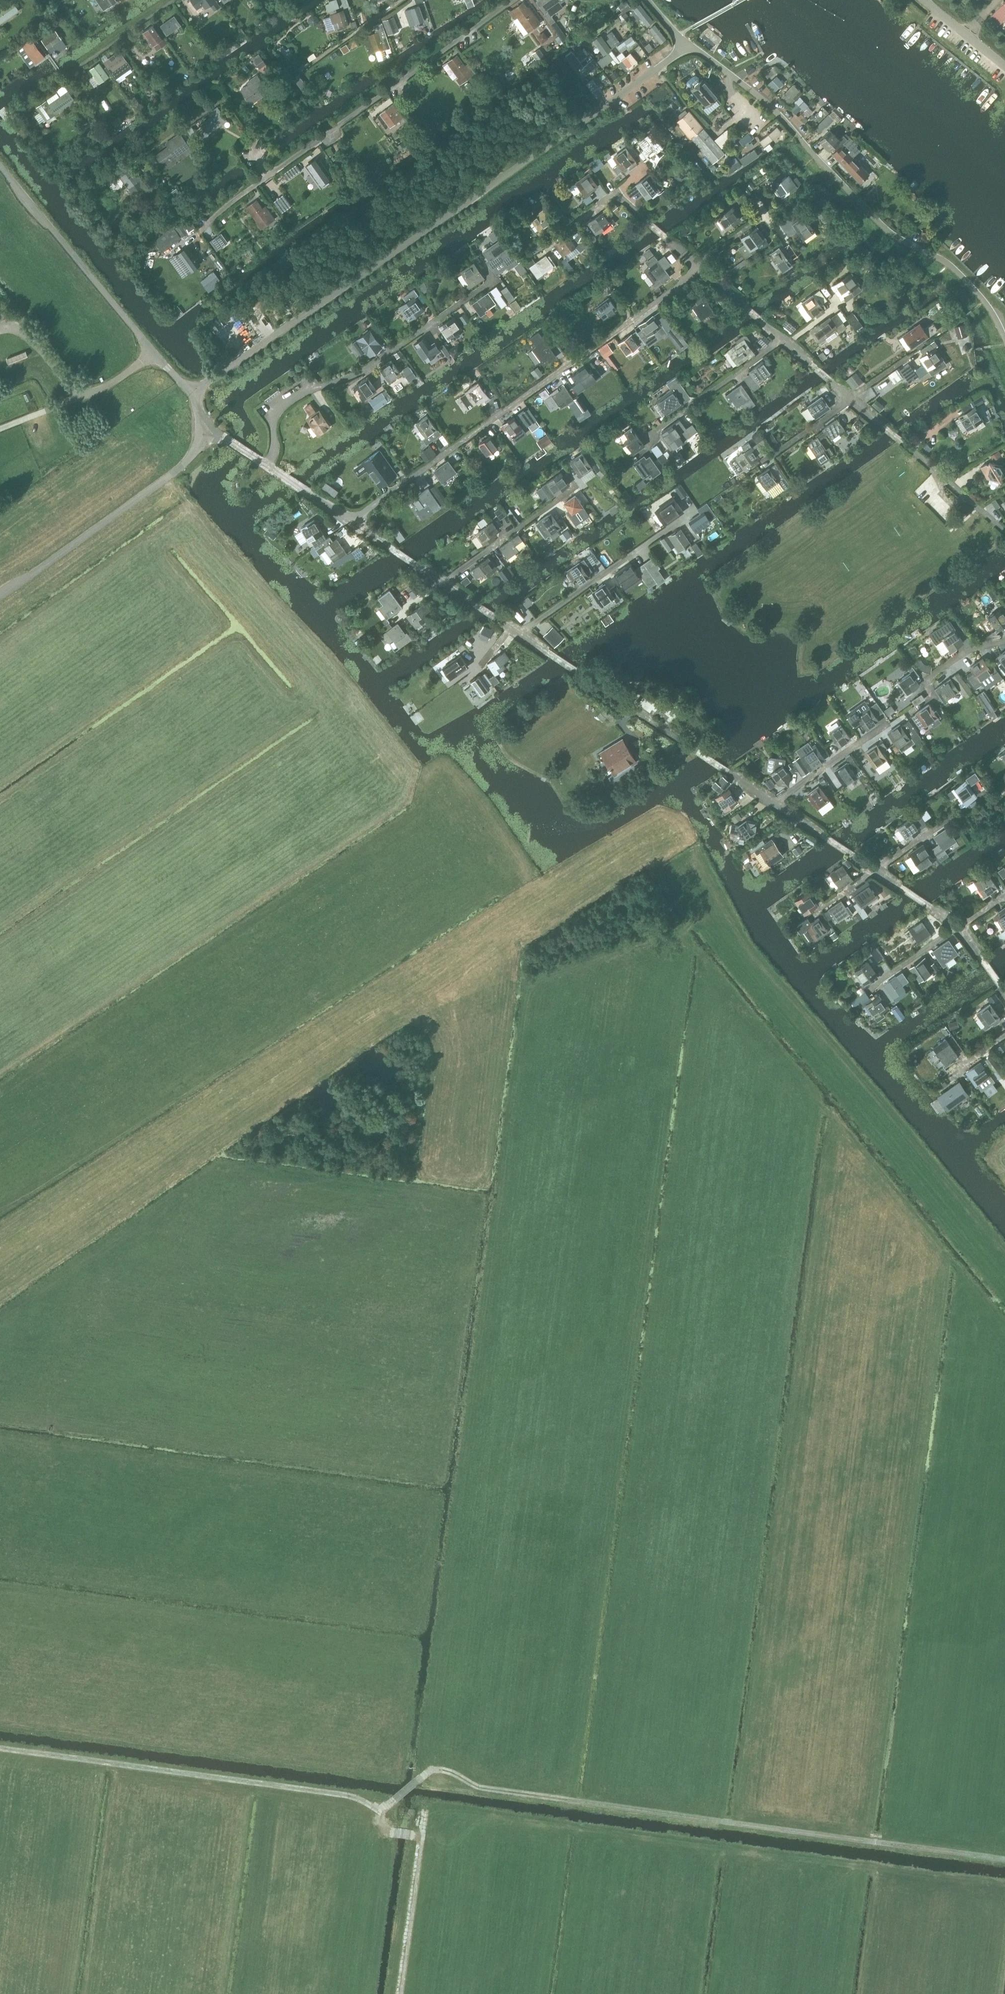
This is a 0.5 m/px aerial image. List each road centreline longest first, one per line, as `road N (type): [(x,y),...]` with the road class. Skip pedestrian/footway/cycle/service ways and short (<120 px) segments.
road 1 (track): [(1004,1276),(750,976),(681,867),(668,830),(547,907),(443,781),(402,772),(165,478)]
road 2 (track): [(1004,1860),(571,1803),(476,1787),(447,1771),(427,1775),(395,1800)]
road 3 (unclassified): [(192,392),(687,45)]
road 4 (unclassified): [(1004,339),(988,306),(945,261),(893,235),(760,97),(687,45)]
road 5 (residential): [(353,521),(679,288),(698,263)]
road 6 (track): [(0,1750),(354,1798),(376,1808),(395,1800)]
road 7 (residential): [(202,225),(512,0)]
road 8 (residential): [(269,463),(274,414),(295,395),(356,374),(496,280)]
road 9 (residential): [(776,803),(520,633)]
road 10 (unclassified): [(192,392),(0,165)]
road 11 (unclassified): [(0,594),(187,461),(203,432)]
road 12 (residential): [(520,633),(688,515)]
road 13 (residential): [(520,633),(353,521)]
road 14 (residential): [(1004,531),(852,400)]
road 15 (track): [(402,1993),(428,1808)]
road 16 (residential): [(659,429),(785,342)]
road 17 (residential): [(776,803),(888,724)]
road 18 (residential): [(875,869),(986,794)]

